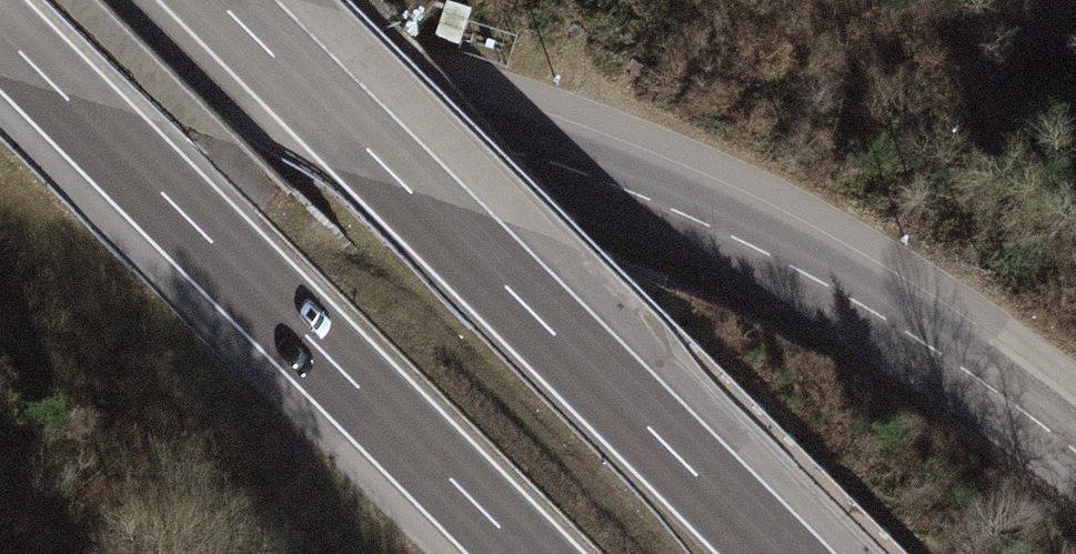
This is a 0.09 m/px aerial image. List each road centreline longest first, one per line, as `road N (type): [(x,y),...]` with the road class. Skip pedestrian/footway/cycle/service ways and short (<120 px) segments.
road 1 (tertiary): [(1075,453),(872,310),(623,189),(0,3)]
road 2 (motorway): [(777,553),(216,0)]
road 3 (motorway): [(0,35),(522,553)]

